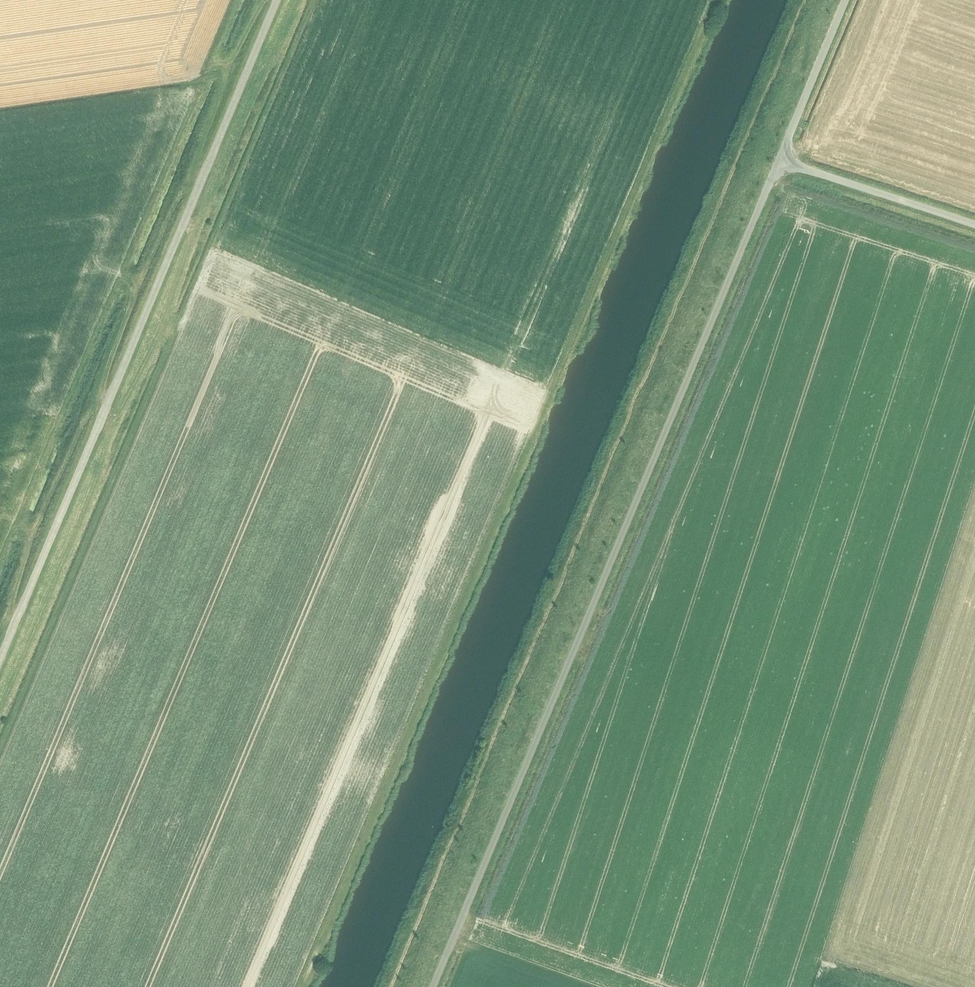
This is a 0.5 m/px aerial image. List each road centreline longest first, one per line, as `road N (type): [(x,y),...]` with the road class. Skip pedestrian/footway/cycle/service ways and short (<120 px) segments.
road 1 (unclassified): [(433,986),(780,158)]
road 2 (unclassified): [(0,657),(277,0)]
road 3 (unclassified): [(974,223),(780,158)]
road 4 (unclassified): [(780,158),(846,0)]

